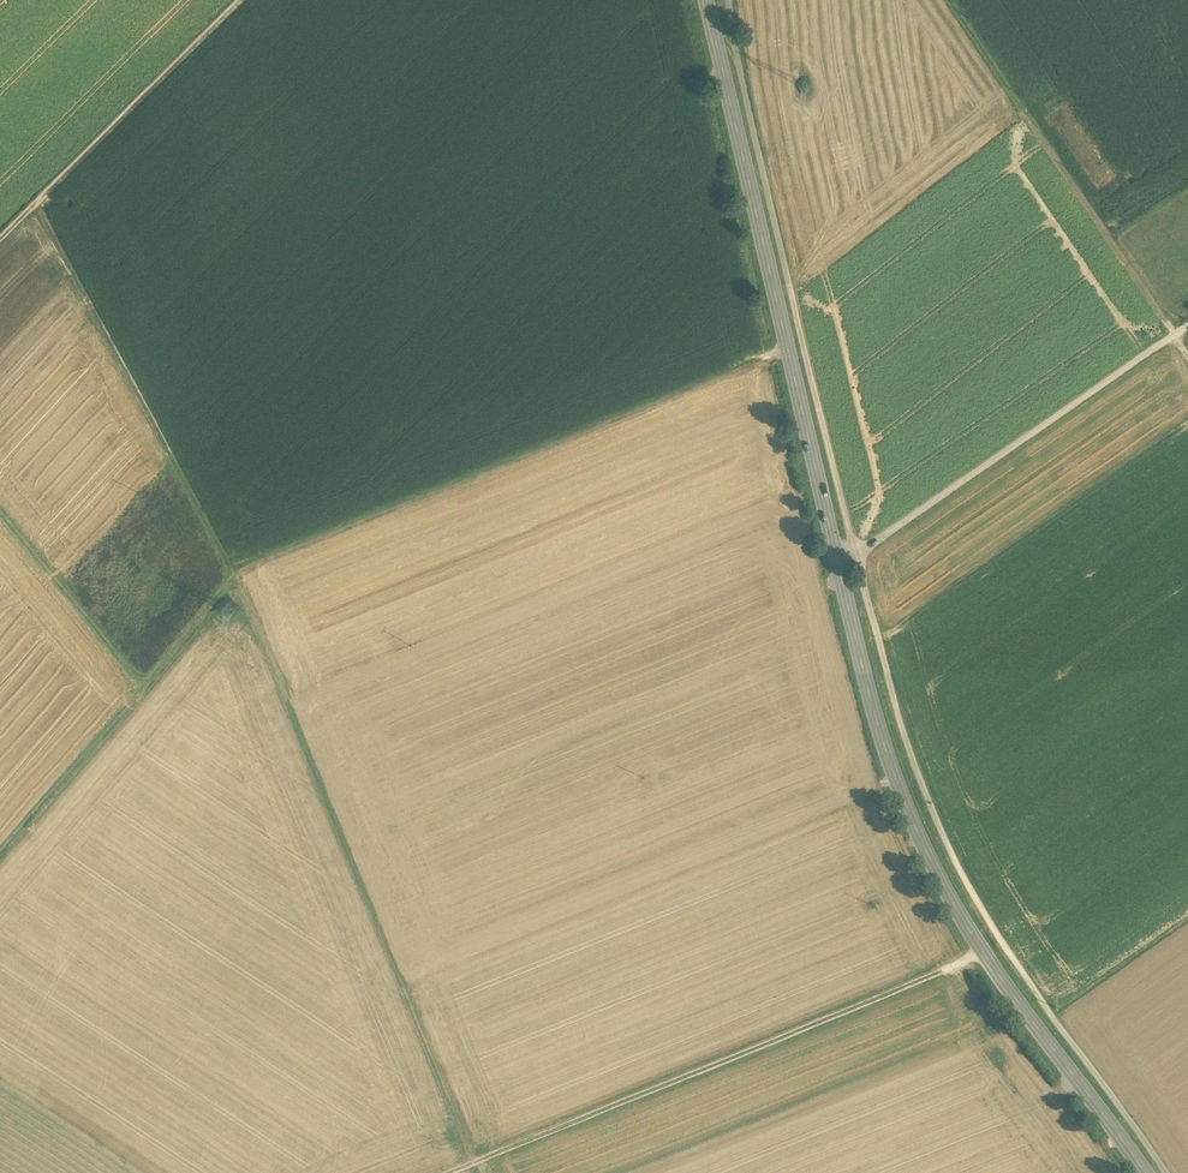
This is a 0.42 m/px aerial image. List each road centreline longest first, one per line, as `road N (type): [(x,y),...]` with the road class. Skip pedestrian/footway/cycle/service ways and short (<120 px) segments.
road 1 (secondary): [(1148,1172),(983,952),(933,866),(894,772),(836,558),(711,0)]
road 2 (track): [(43,217),(235,575),(790,351)]
road 3 (track): [(446,1172),(983,952)]
road 4 (track): [(1178,335),(952,0)]
road 5 (track): [(0,509),(149,684),(235,575)]
road 6 (track): [(259,0),(0,260)]
road 7 (track): [(149,684),(0,857)]

